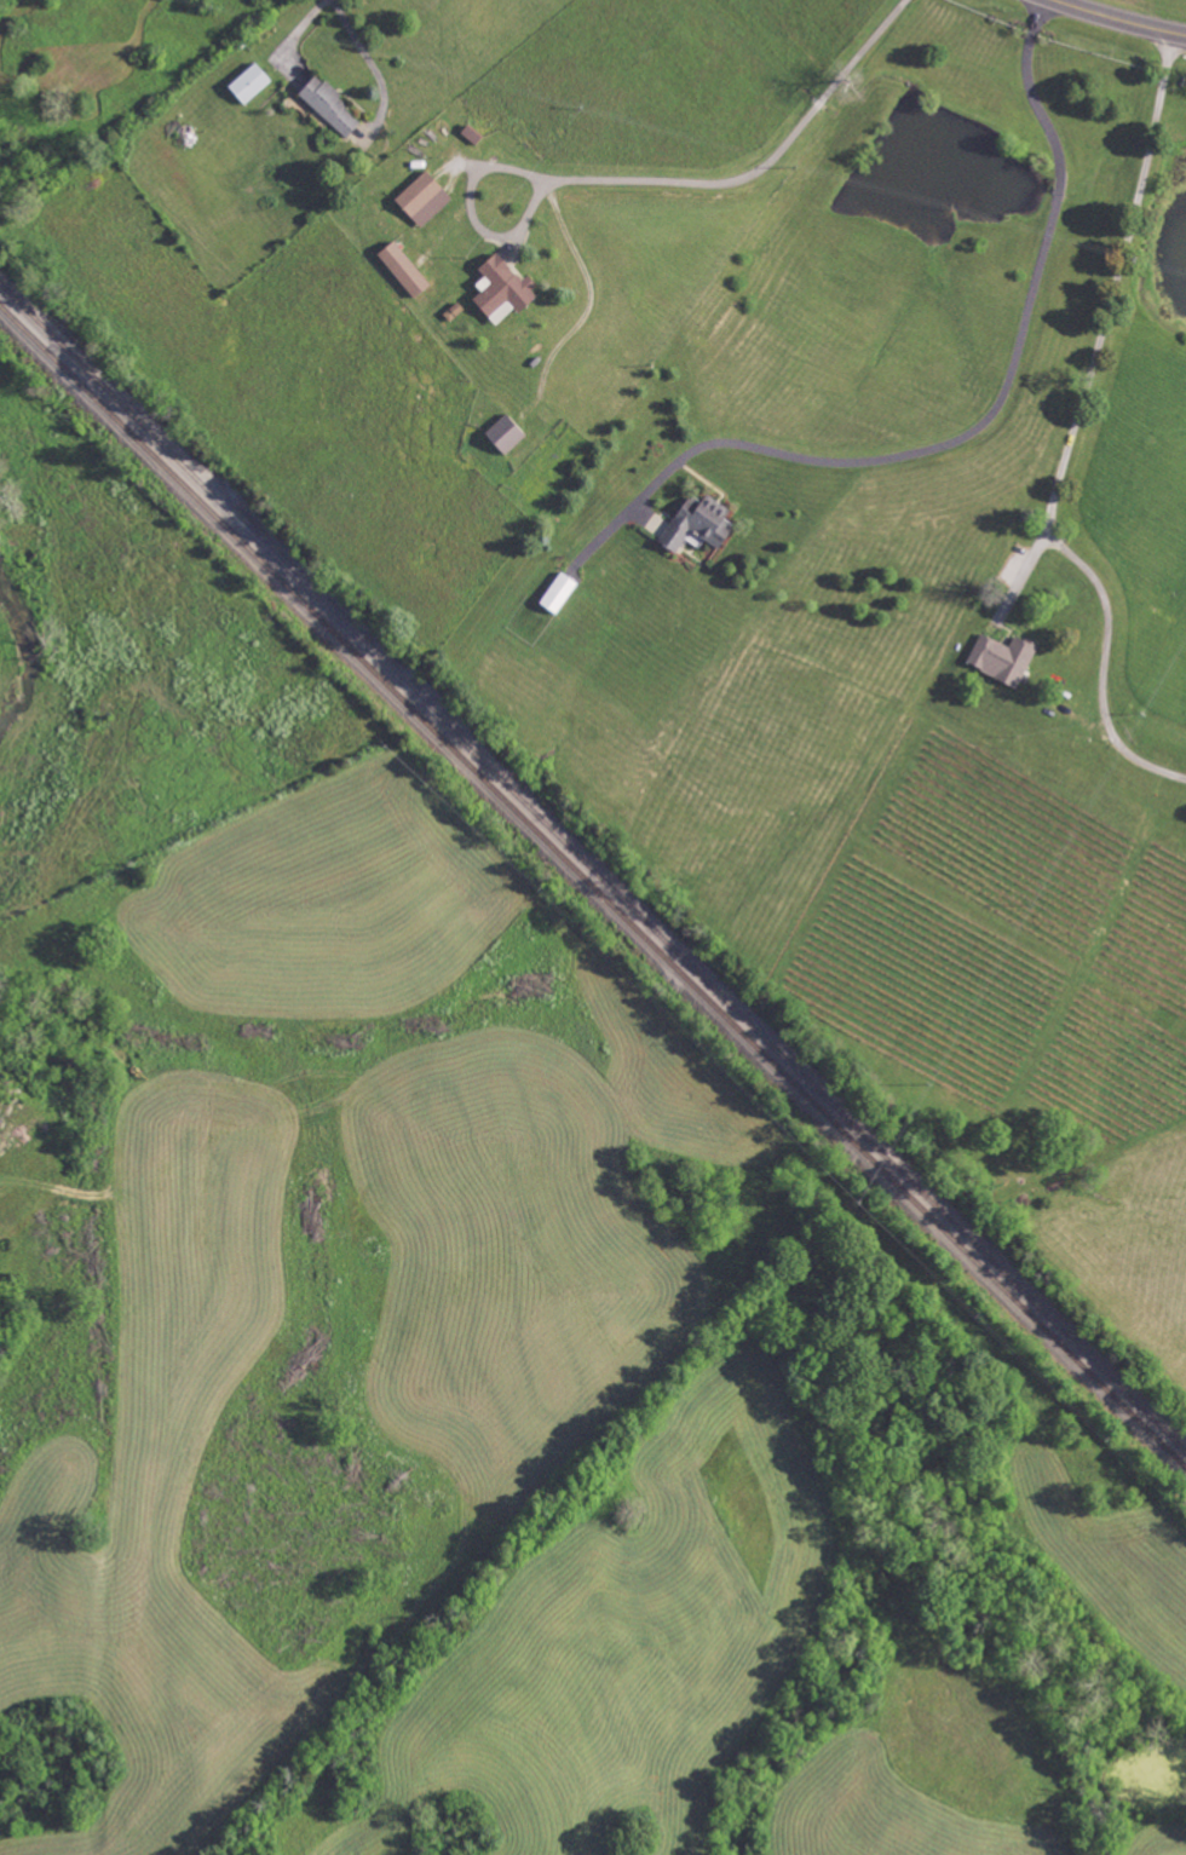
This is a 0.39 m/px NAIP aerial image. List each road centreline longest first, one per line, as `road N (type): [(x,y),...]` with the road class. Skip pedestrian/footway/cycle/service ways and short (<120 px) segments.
road 1 (primary): [(1185,33),(1061,0)]

